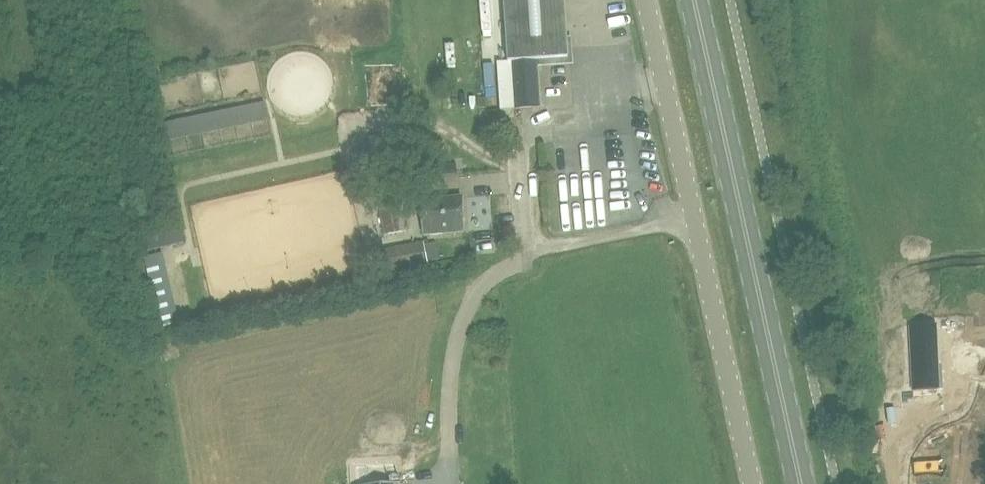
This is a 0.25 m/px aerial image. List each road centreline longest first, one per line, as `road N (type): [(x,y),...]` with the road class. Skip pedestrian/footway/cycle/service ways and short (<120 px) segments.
road 1 (primary): [(798,483),(690,0)]
road 2 (unclassified): [(643,0),(750,483)]

